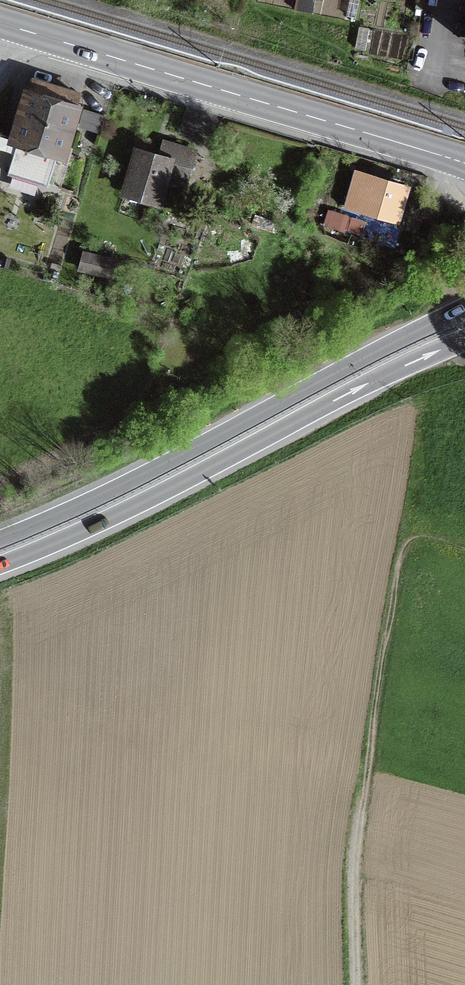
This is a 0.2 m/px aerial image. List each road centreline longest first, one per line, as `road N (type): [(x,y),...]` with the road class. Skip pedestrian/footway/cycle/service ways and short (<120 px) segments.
road 1 (trunk): [(464,312),(103,502),(0,546)]
road 2 (trunk): [(0,571),(464,344)]
road 3 (primary): [(0,23),(464,163)]

